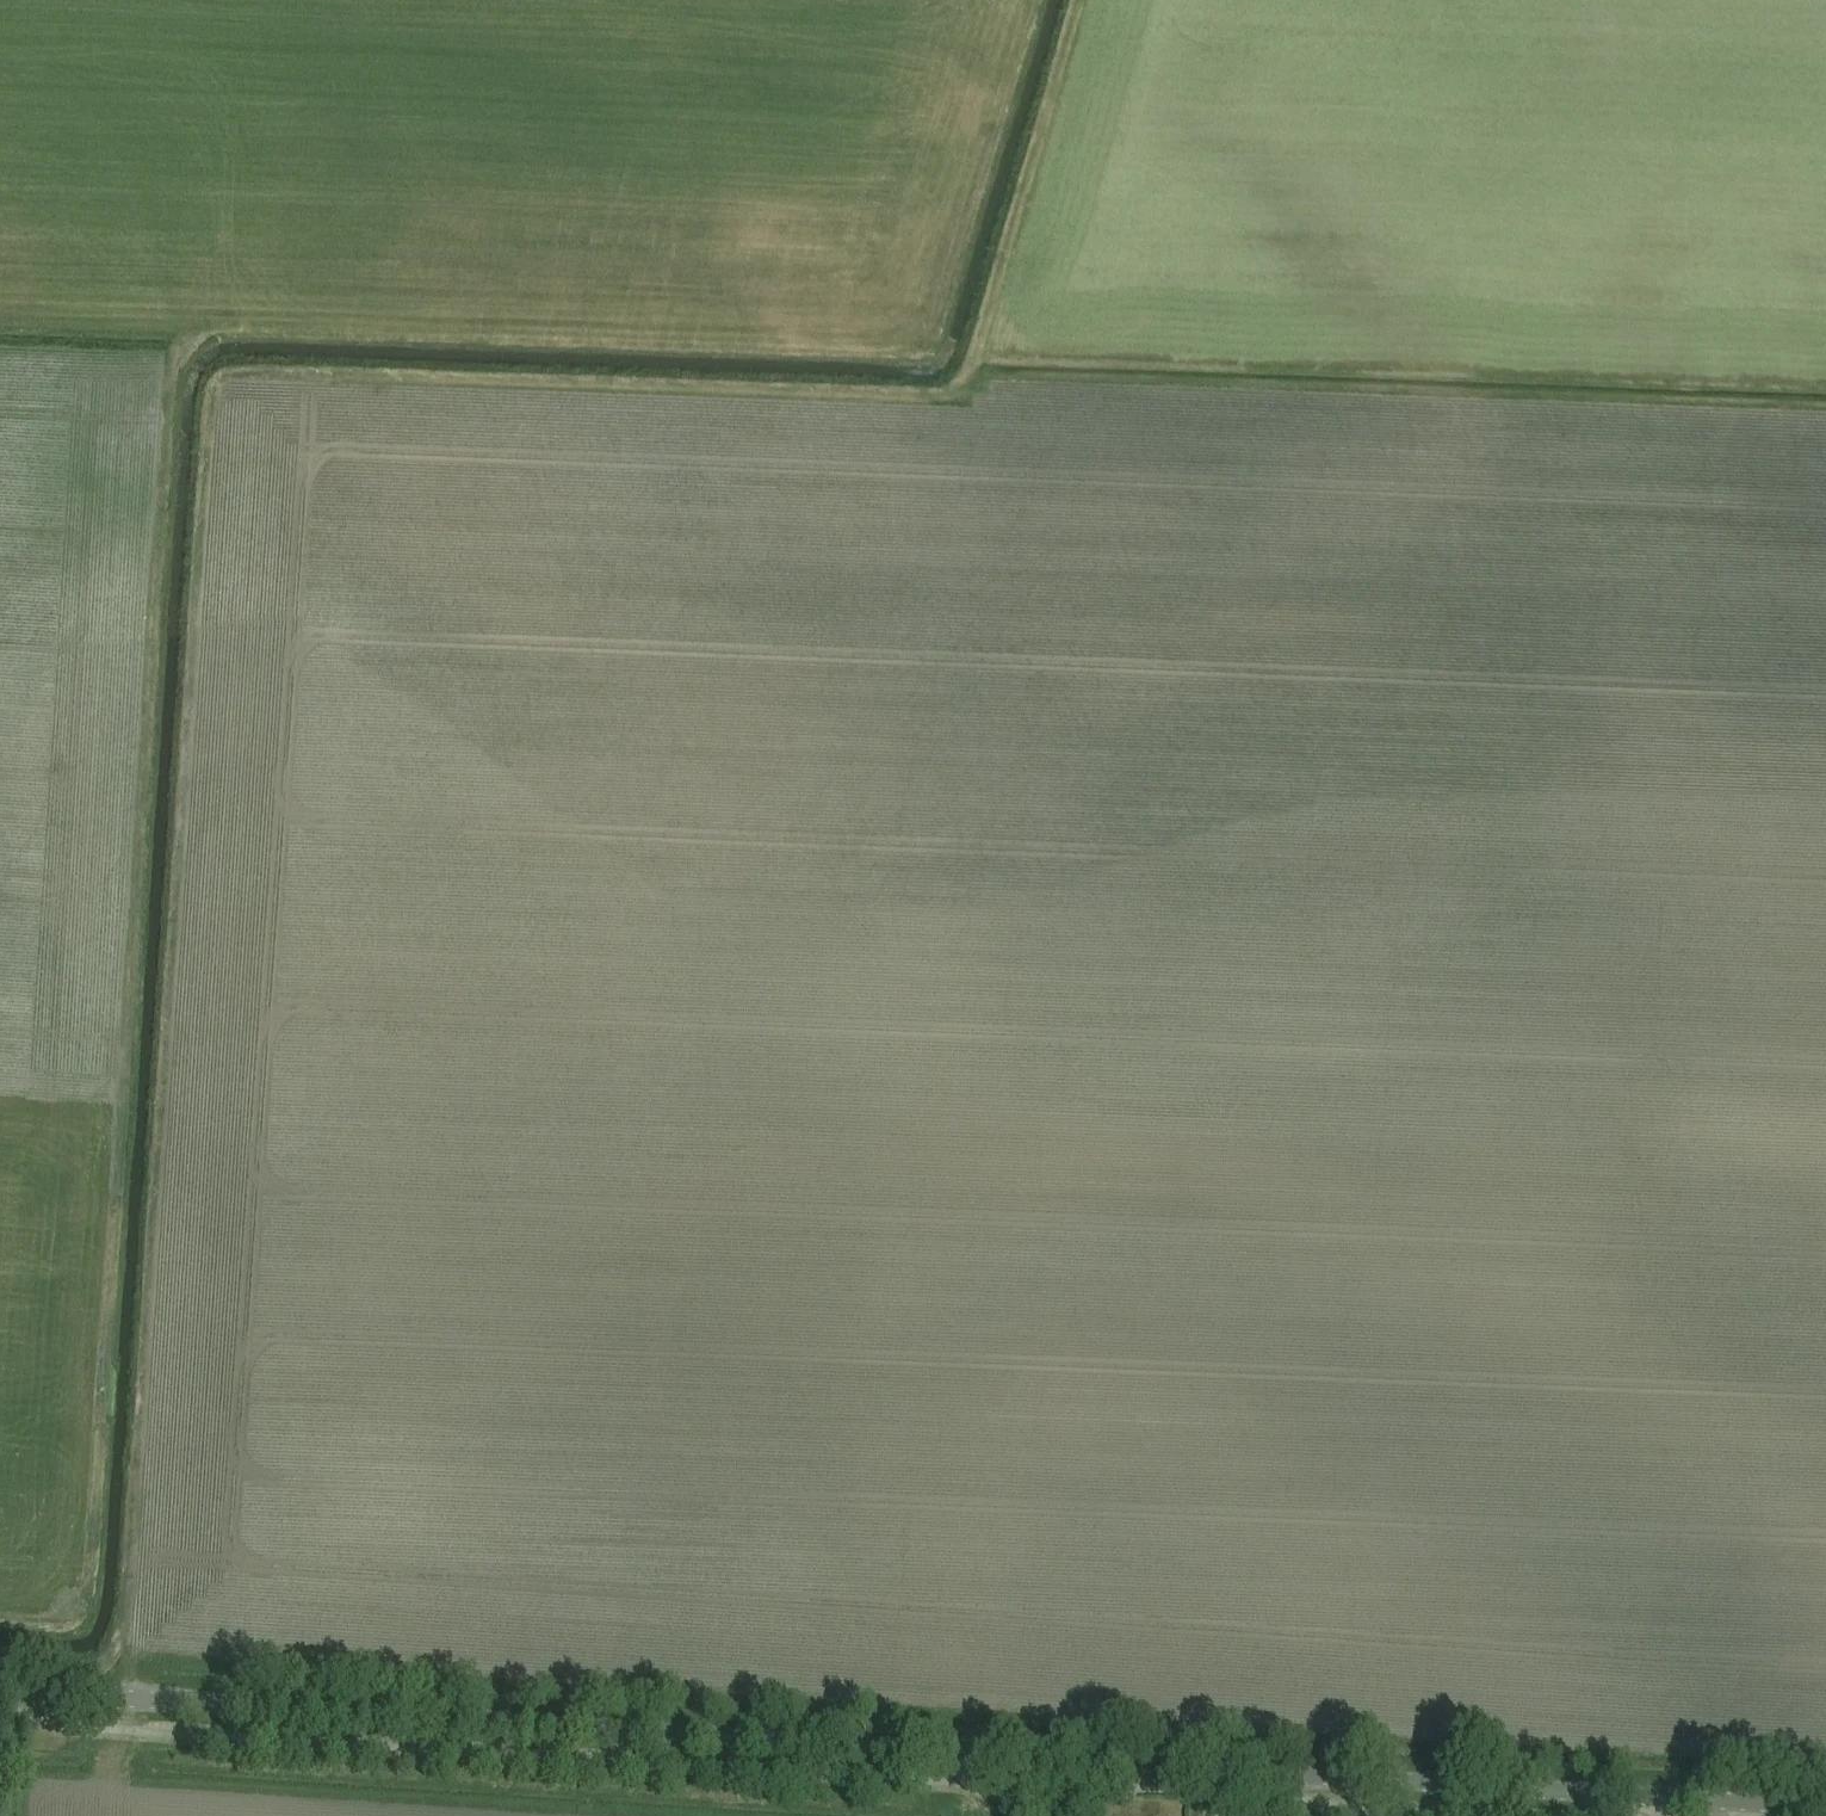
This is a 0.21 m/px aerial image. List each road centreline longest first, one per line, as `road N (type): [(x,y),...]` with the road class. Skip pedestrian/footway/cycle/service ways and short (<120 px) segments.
road 1 (tertiary): [(1825,1807),(0,1691)]

